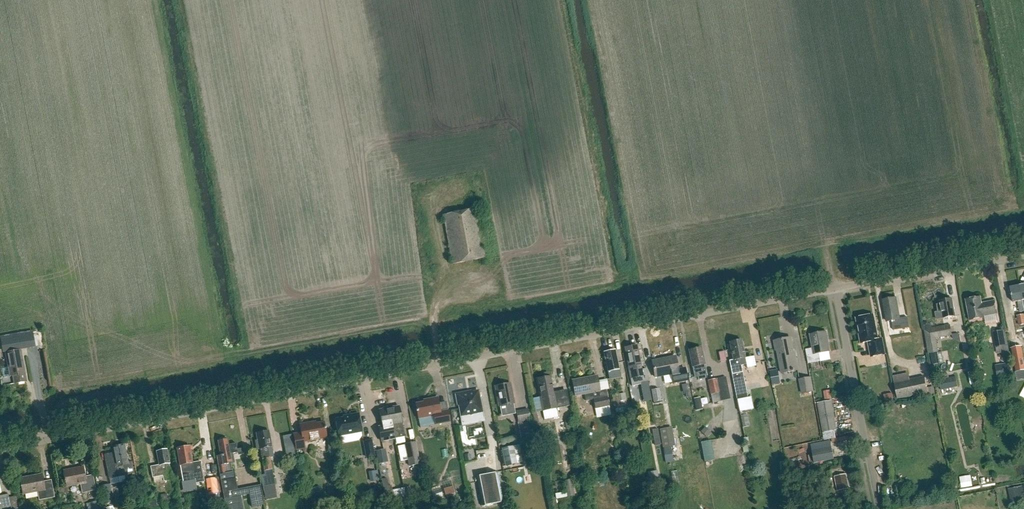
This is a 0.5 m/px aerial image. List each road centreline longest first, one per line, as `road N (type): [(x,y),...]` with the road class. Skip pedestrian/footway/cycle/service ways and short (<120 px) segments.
road 1 (unclassified): [(0,449),(835,288)]
road 2 (residential): [(877,508),(835,288)]
road 3 (unclassified): [(835,288),(1023,252)]

